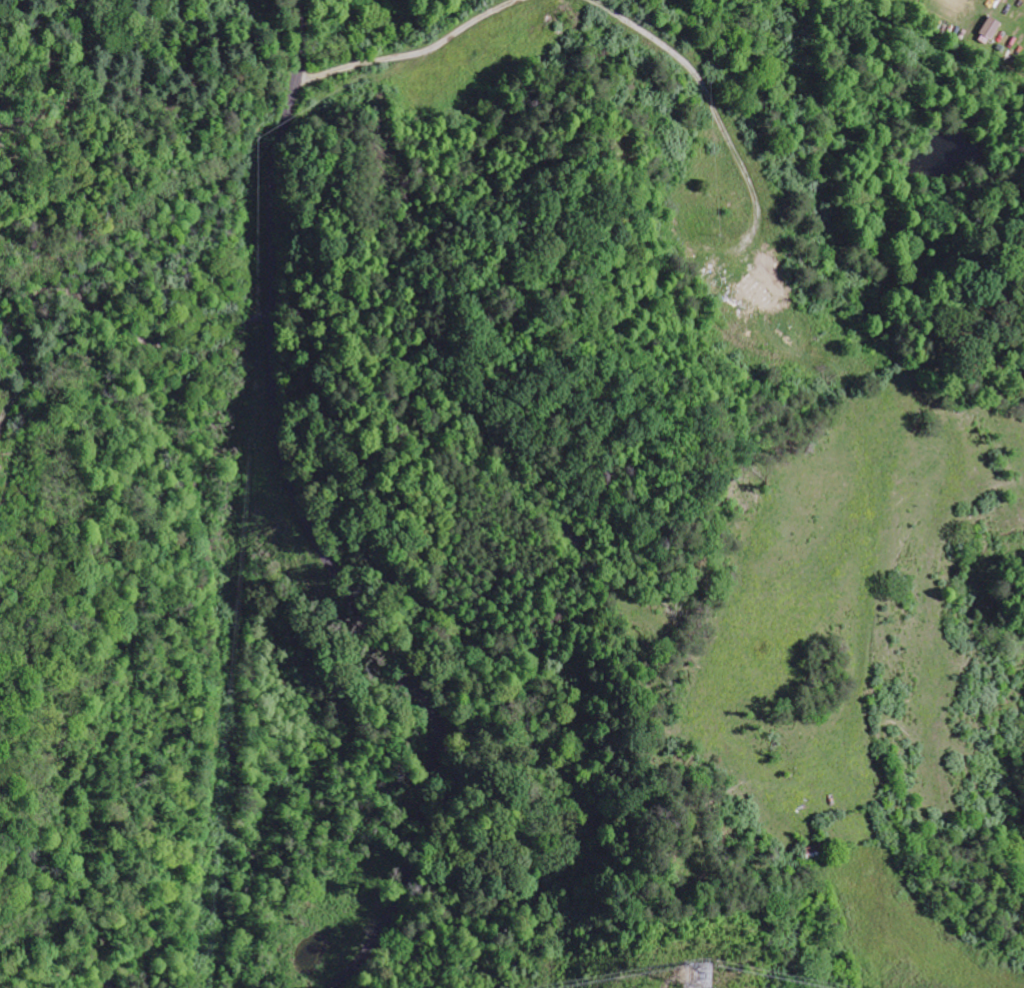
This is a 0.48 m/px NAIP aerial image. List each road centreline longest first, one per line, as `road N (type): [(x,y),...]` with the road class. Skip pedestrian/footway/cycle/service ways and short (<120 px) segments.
road 1 (residential): [(303,0),(300,74),(273,167),(276,405),(317,537),(366,637),(439,706),(390,906),(330,987)]

